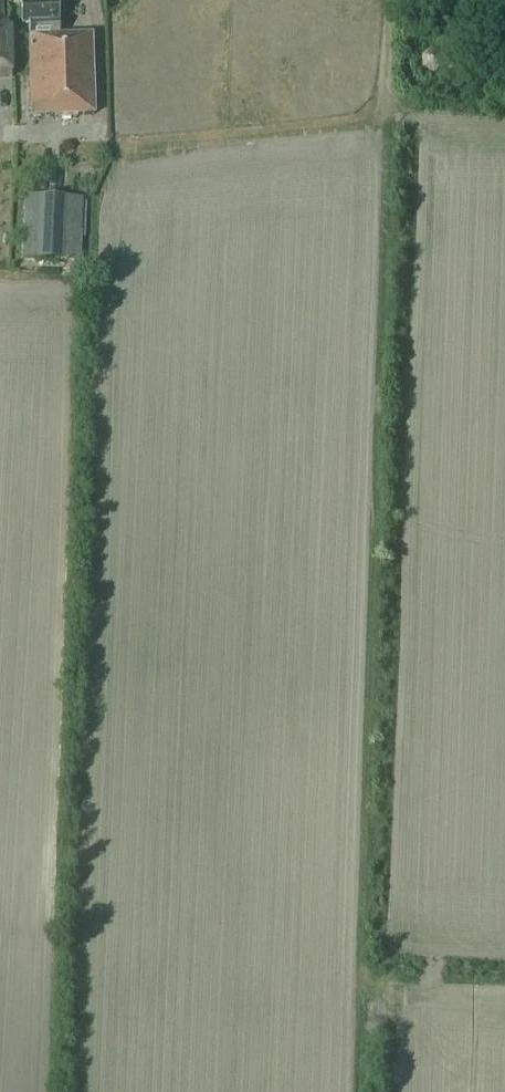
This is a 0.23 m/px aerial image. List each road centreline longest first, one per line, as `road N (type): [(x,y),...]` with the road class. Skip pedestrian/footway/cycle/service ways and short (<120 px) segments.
road 1 (track): [(352,1091),(394,0)]

